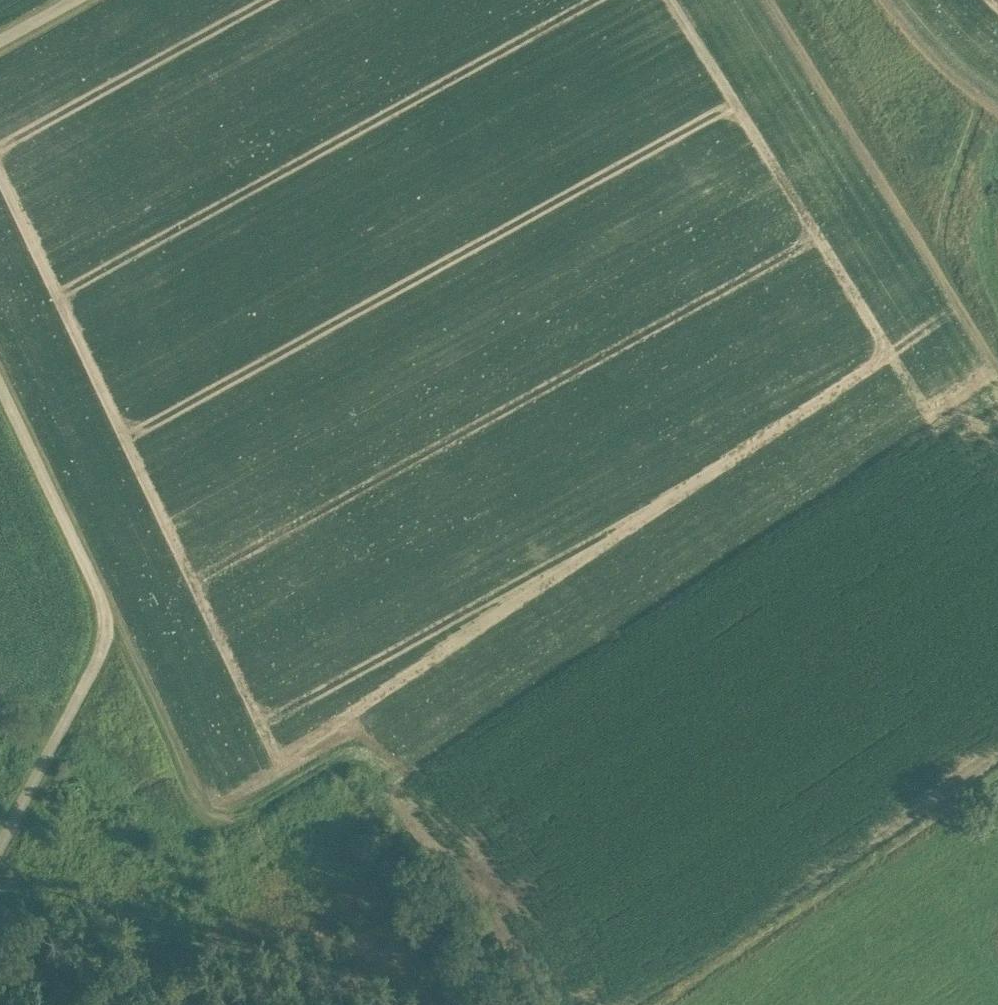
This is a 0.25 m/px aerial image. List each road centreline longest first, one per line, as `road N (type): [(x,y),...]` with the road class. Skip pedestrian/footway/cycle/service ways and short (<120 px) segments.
road 1 (track): [(0,862),(115,635),(101,583),(0,374)]

